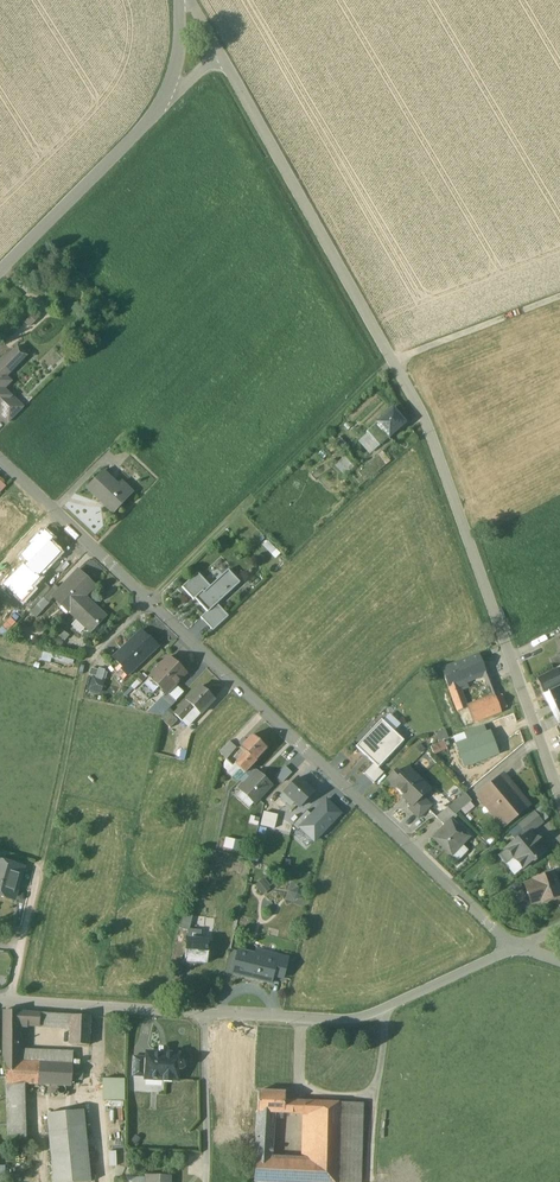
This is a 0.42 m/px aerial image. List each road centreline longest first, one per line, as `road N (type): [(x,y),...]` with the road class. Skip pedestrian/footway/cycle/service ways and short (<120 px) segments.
road 1 (residential): [(219,53),(435,443),(559,796)]
road 2 (residential): [(0,460),(517,948)]
road 3 (track): [(394,363),(92,669),(48,874)]
road 4 (residential): [(517,948),(359,1019),(0,1003)]
road 5 (unclassified): [(166,99),(0,269)]
road 6 (track): [(394,363),(559,297)]
road 7 (track): [(388,1008),(370,1181)]
road 8 (track): [(204,1014),(206,1181)]

